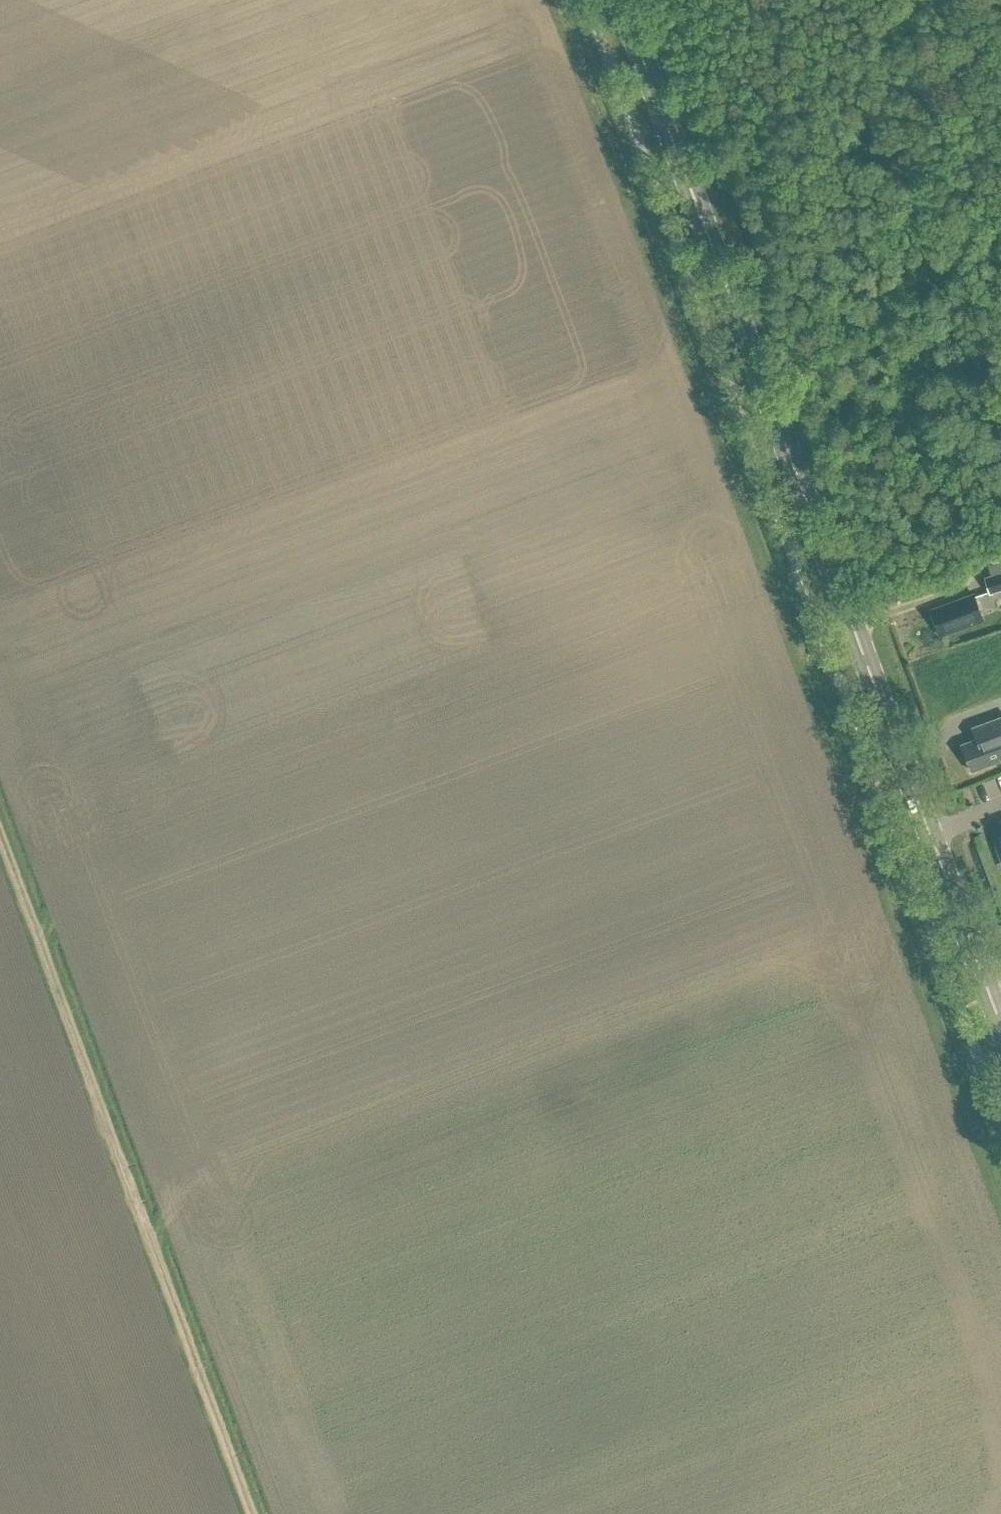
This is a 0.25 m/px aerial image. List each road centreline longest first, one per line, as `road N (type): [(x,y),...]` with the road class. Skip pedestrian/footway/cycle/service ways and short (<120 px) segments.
road 1 (primary): [(1000,1028),(621,0)]

